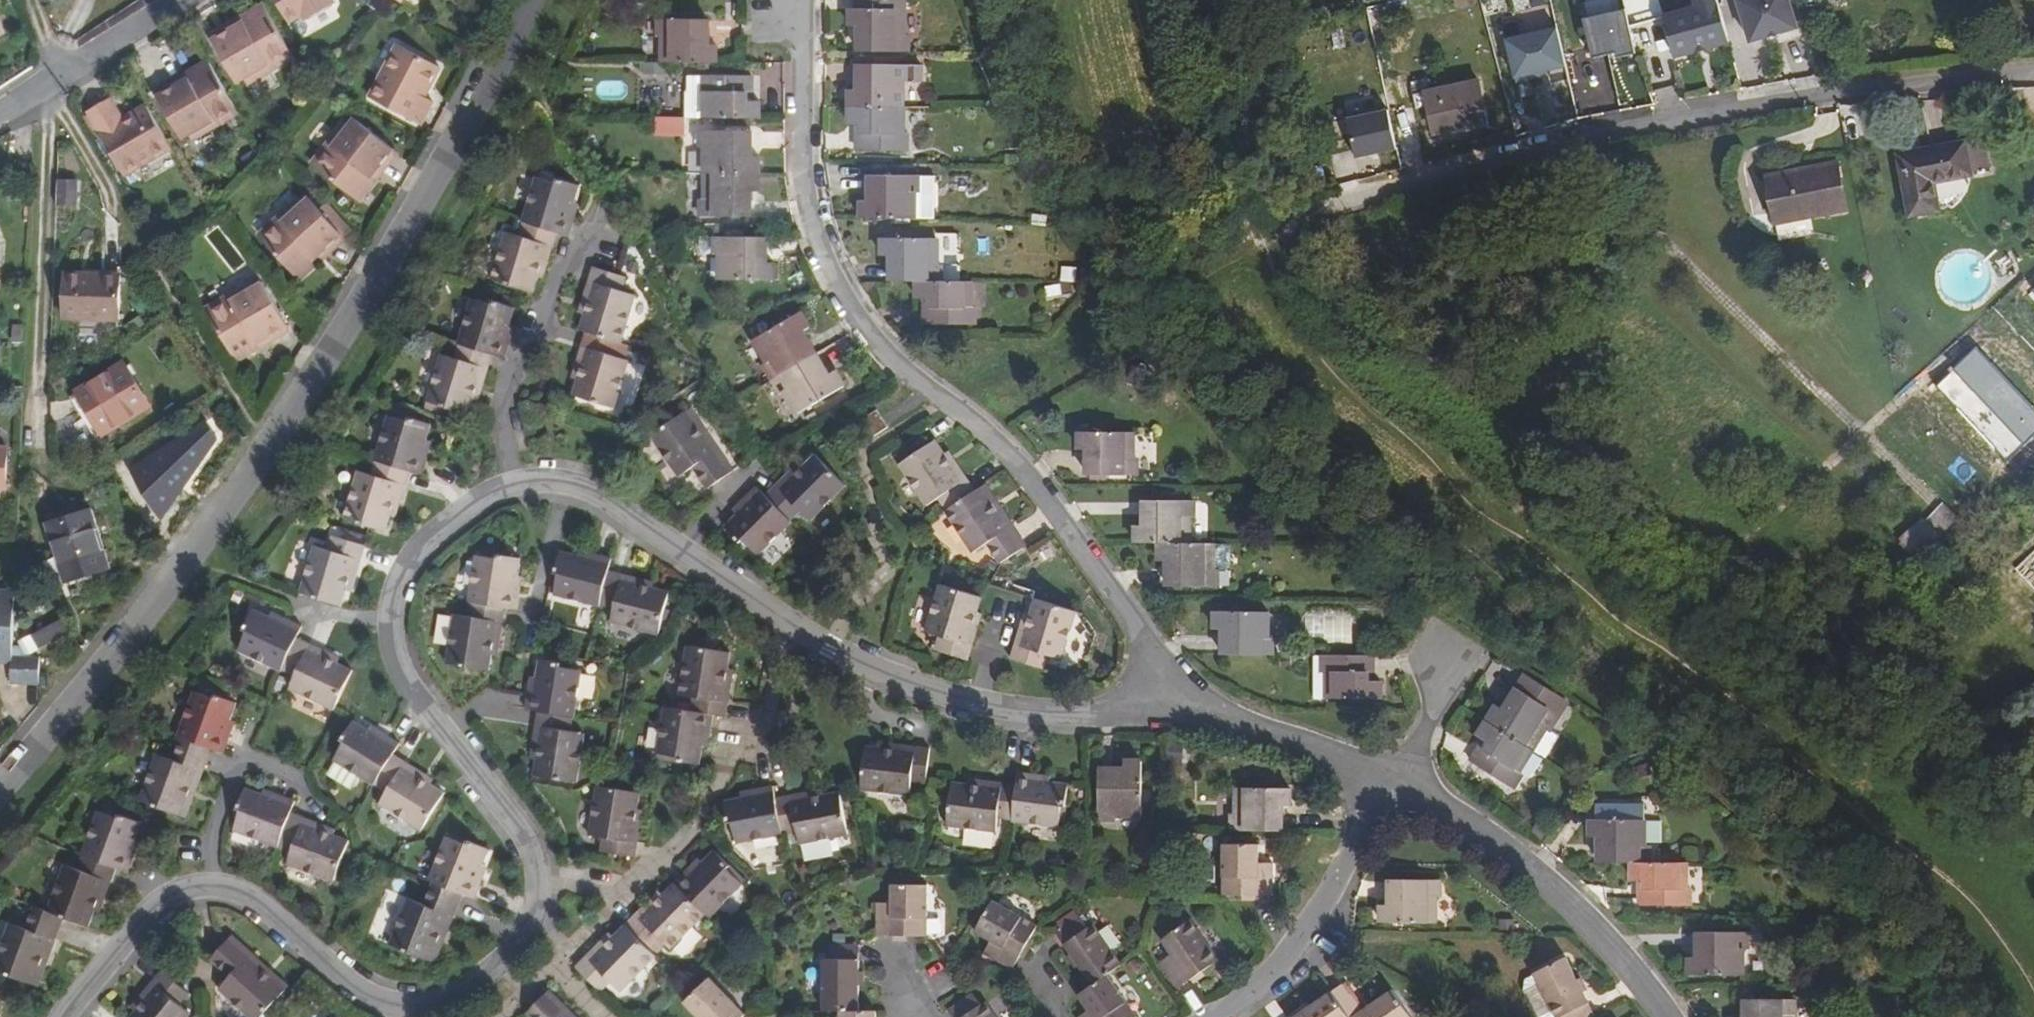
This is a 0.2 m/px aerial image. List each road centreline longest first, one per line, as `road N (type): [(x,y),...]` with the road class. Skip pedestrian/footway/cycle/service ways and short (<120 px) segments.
road 1 (residential): [(0,781),(140,614),(258,452),(429,197),(528,0)]
road 2 (residential): [(804,0),(802,164),(826,243),(868,320),(917,375),(1004,446),(1049,498),(1184,702)]
road 3 (residential): [(1312,212),(1673,120),(2033,72)]
road 4 (residential): [(1184,702),(1089,714),(1004,708),(900,679),(823,642),(611,503),(573,487),(507,492)]
road 5 (residential): [(507,492),(415,555),(392,593),(393,639),(410,684),(535,845),(542,887)]
road 6 (residential): [(1669,1016),(1624,952),(1531,863),(1399,779)]
road 7 (residential): [(1215,1016),(1296,962),(1399,779)]
road 8 (residential): [(593,226),(496,403),(507,492)]
road 9 (residential): [(416,1007),(374,996),(232,894),(206,893)]
road 10 (residential): [(1399,779),(1184,702)]
road 11 (residential): [(178,0),(0,112)]
road 12 (residential): [(206,893),(160,902),(66,1016)]
road 13 (residential): [(542,887),(535,931),(464,1003),(416,1007)]
road 14 (residential): [(542,887),(623,899),(696,828)]
road 15 (residential): [(1399,779),(1463,641)]
road 16 (residential): [(236,761),(209,830),(206,893)]

